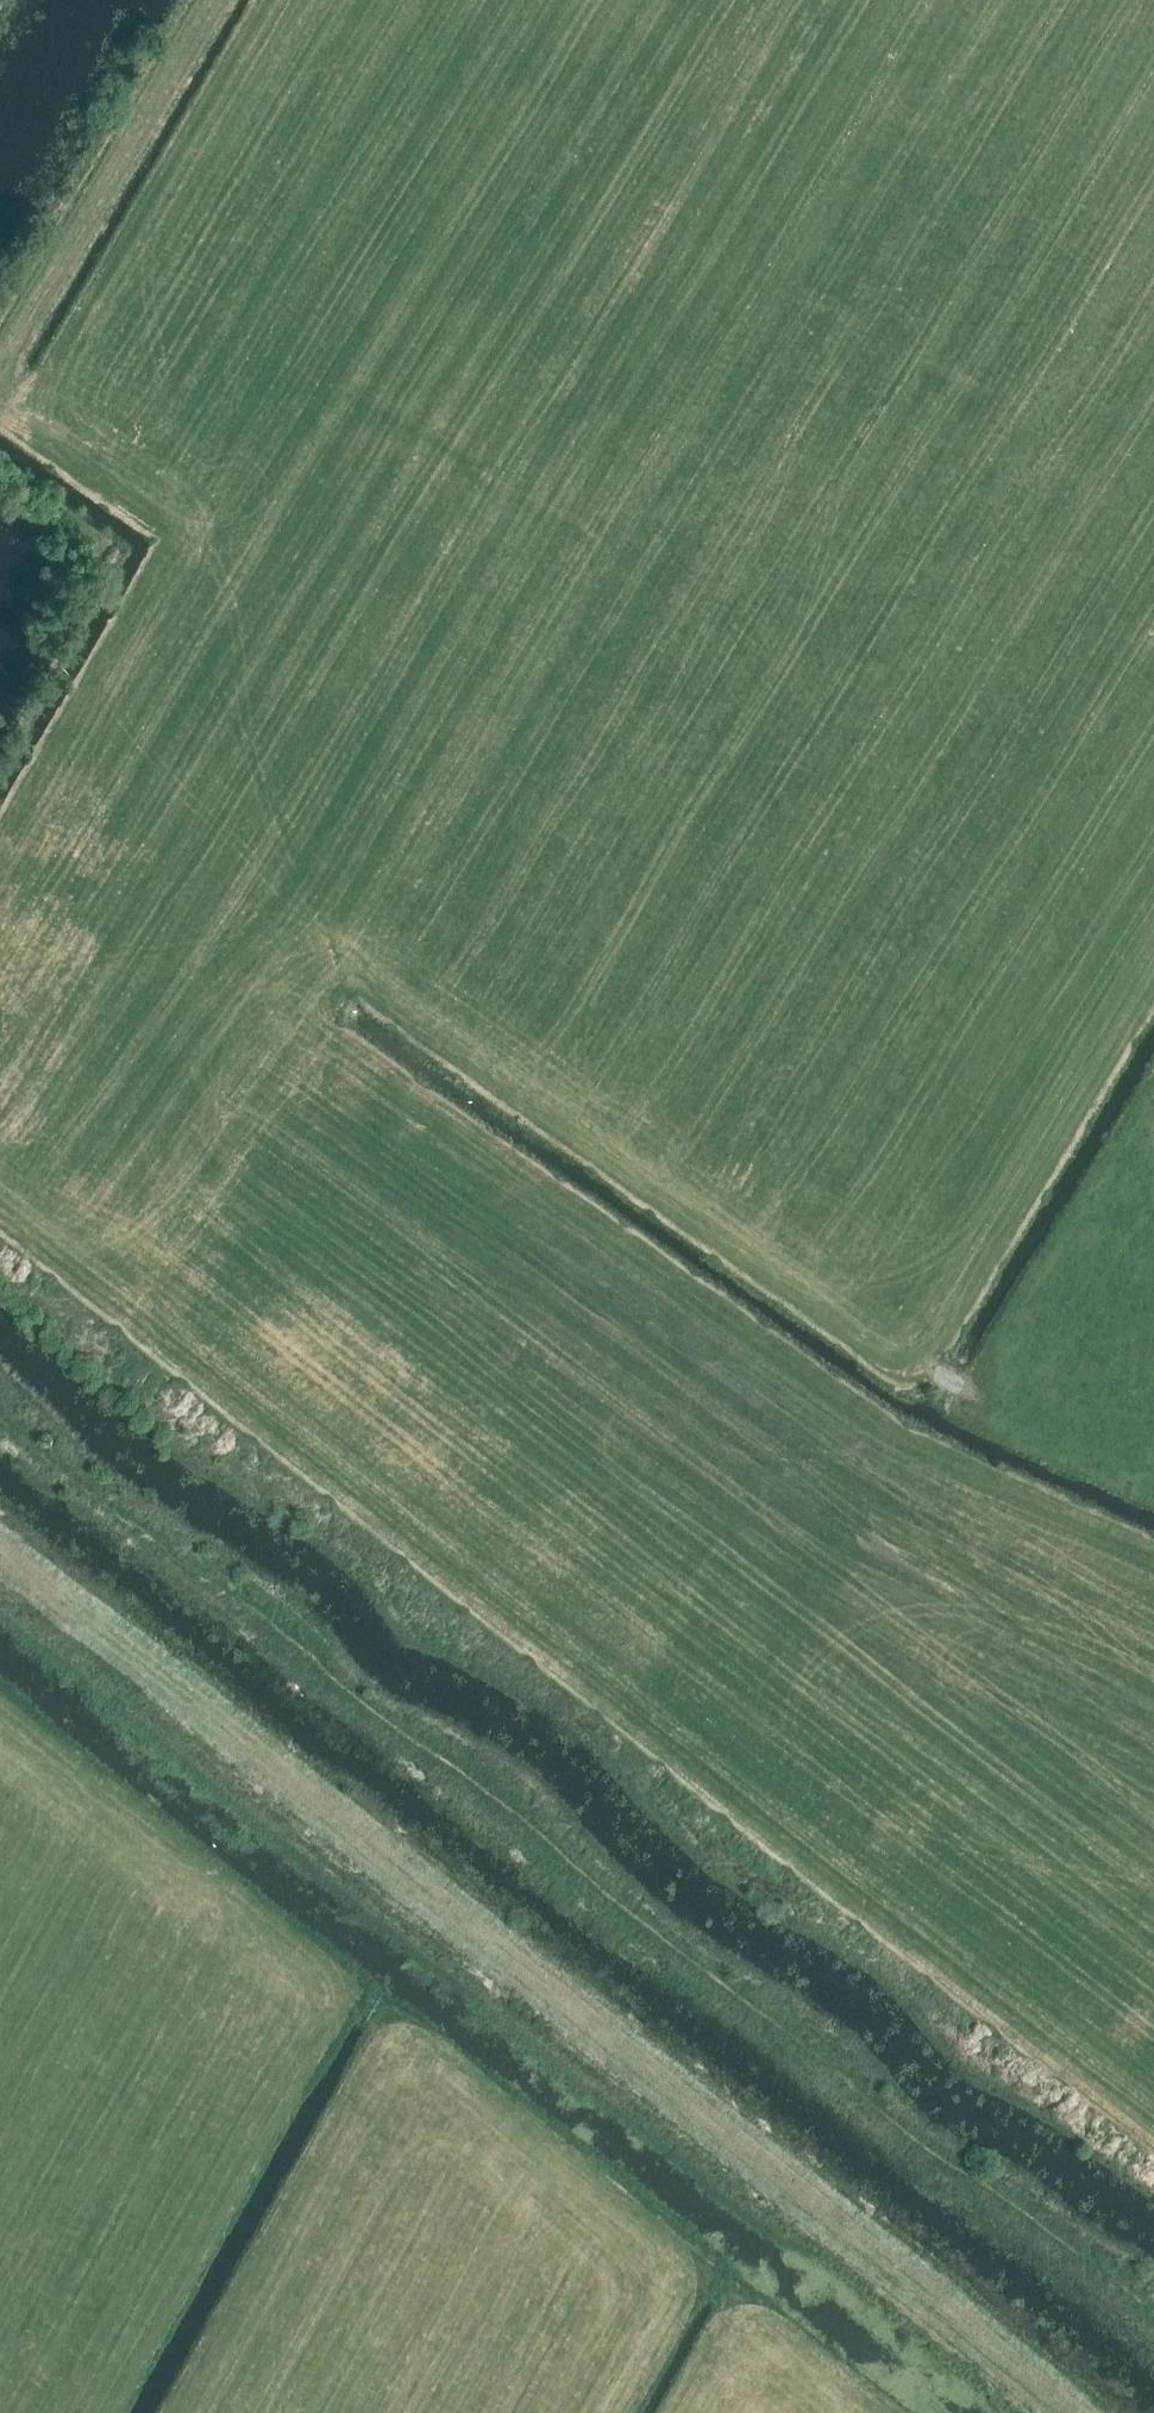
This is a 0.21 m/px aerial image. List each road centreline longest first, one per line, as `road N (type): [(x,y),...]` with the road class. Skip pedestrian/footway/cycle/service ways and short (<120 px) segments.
road 1 (track): [(211,0),(0,340)]

